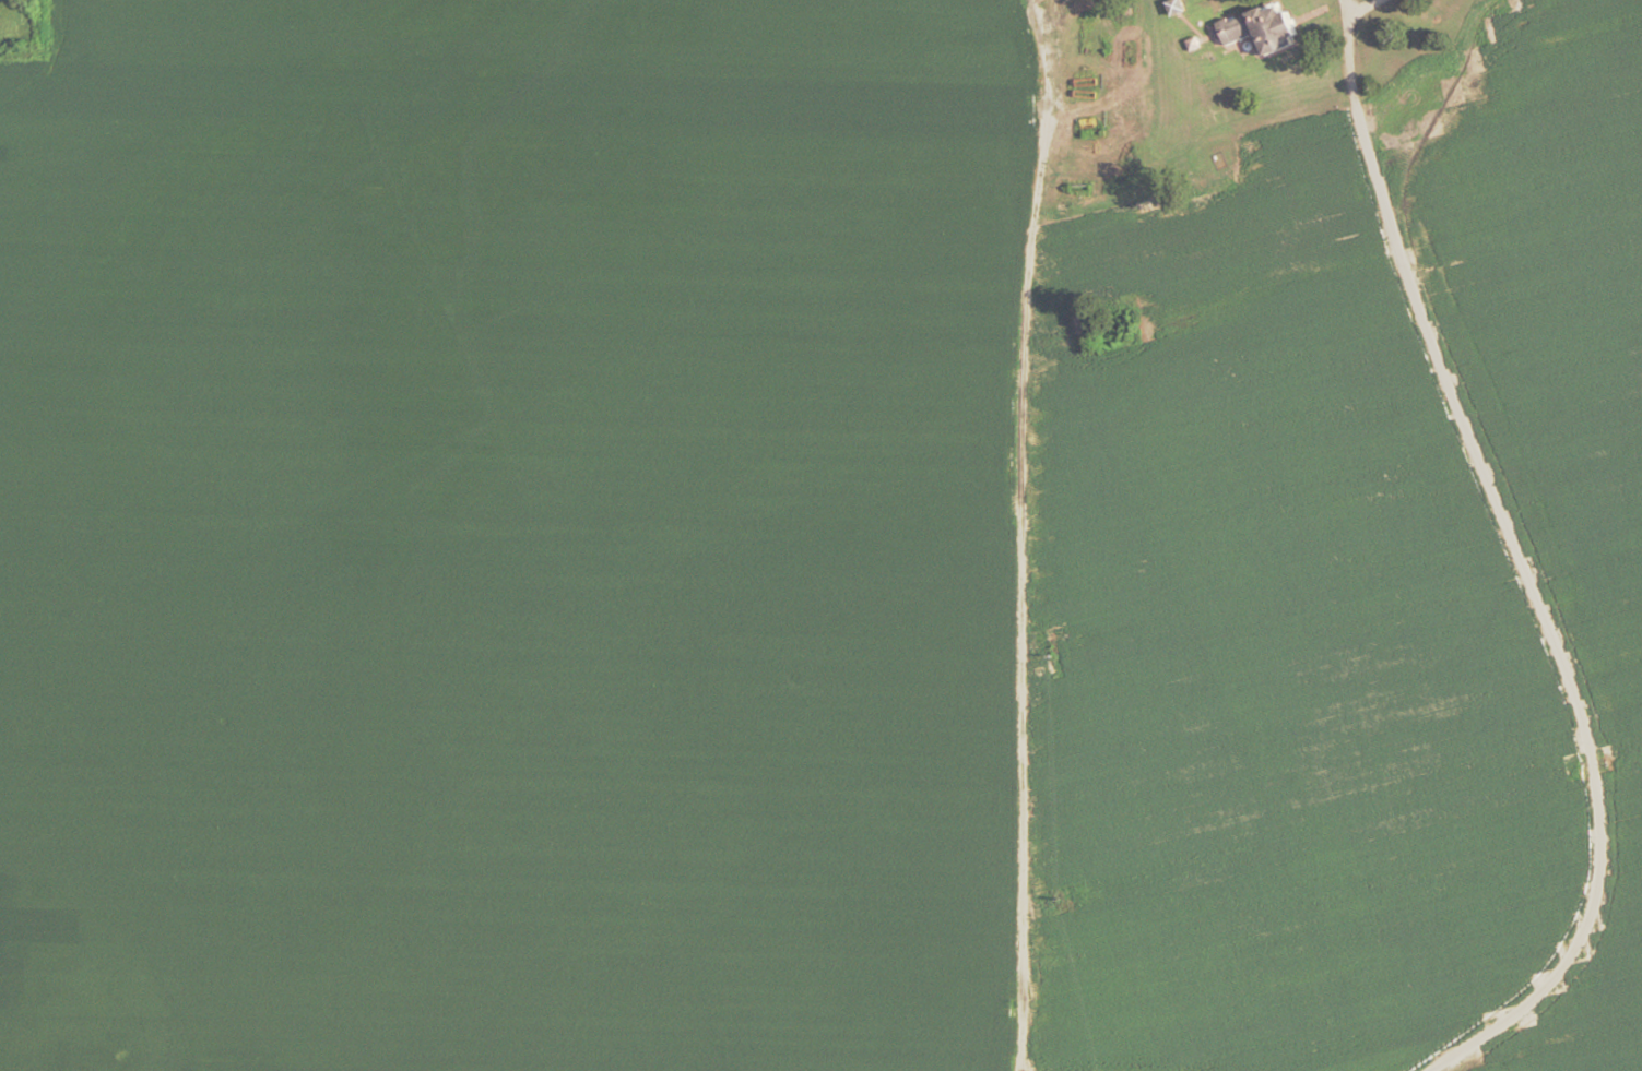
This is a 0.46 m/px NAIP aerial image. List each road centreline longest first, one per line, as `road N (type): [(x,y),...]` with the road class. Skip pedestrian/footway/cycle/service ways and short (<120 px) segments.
road 1 (residential): [(1442,1070),(1535,998),(1580,945),(1600,884),(1597,806),(1582,740),(1438,360),(1347,86),(1345,35),(1352,19),(1381,0)]
road 2 (residential): [(1027,1070),(1033,407),(1060,10),(1068,0)]

